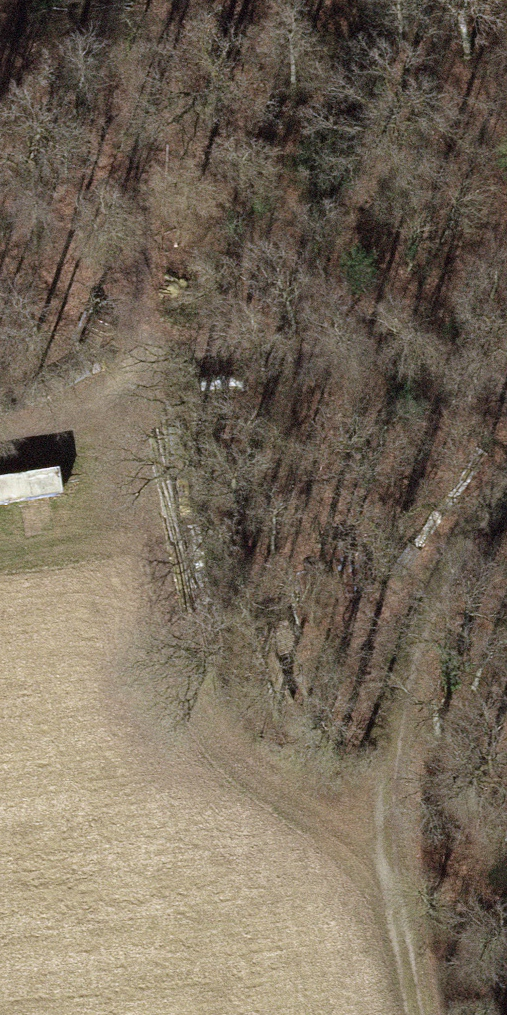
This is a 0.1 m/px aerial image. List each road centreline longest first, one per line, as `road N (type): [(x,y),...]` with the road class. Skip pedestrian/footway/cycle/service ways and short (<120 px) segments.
road 1 (track): [(381,864),(224,771),(164,616),(151,360),(382,348),(506,383)]
road 2 (track): [(411,1014),(381,864),(403,652),(491,498),(506,492)]
road 3 (track): [(151,360),(0,449)]

